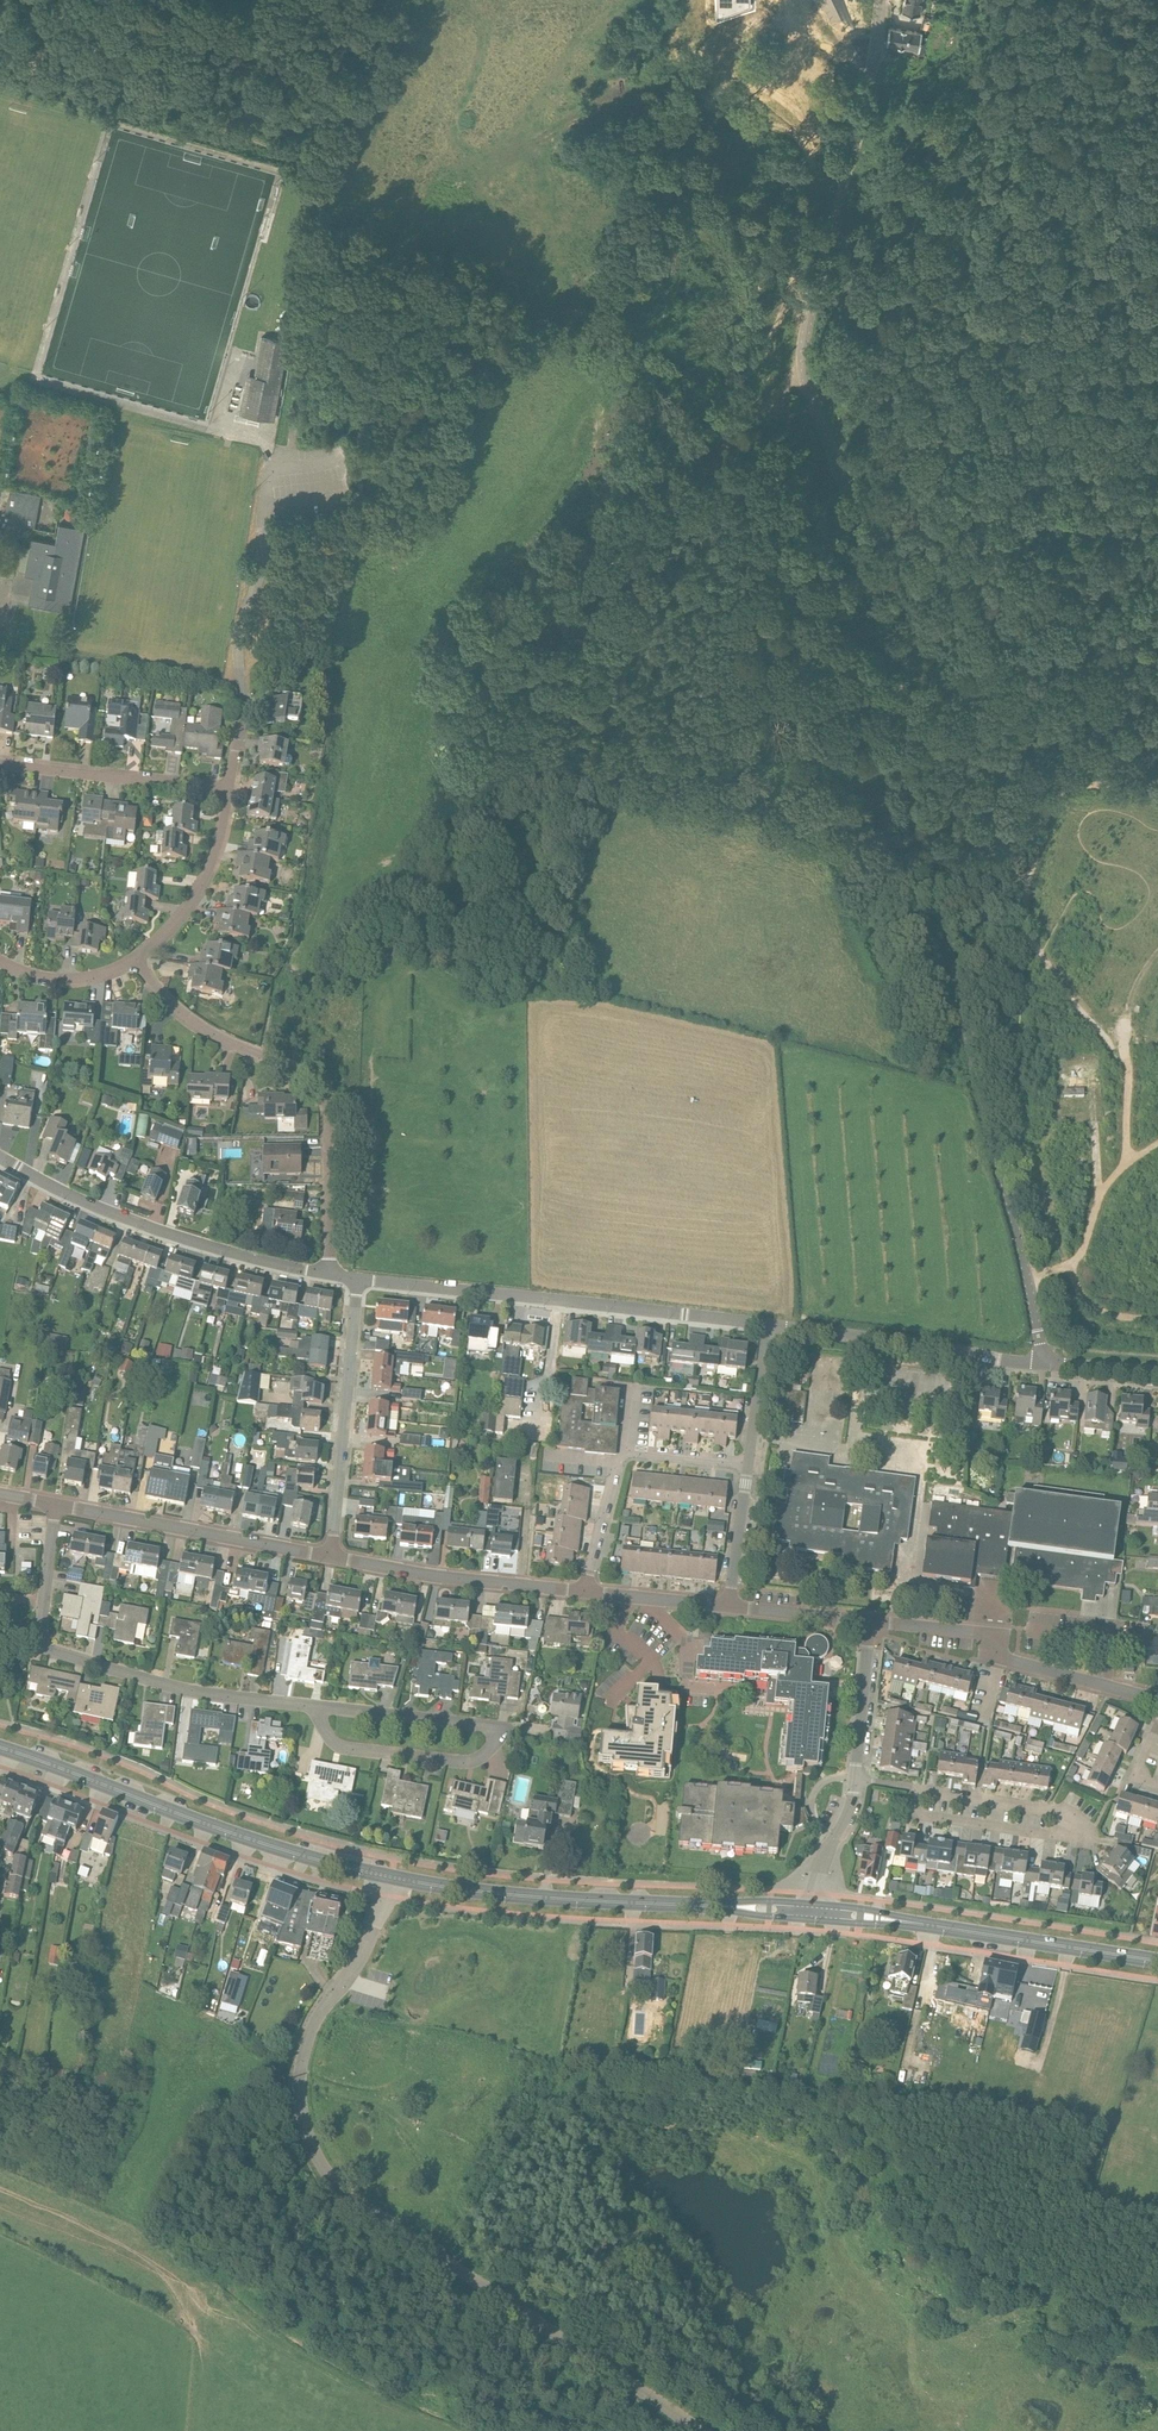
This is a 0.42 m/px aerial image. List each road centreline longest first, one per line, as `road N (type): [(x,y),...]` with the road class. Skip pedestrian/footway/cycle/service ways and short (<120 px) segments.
road 1 (tertiary): [(1041,1363),(1012,1204),(933,884),(881,604),(804,367),(881,0)]
road 2 (unclassified): [(700,2430),(356,2201),(322,2166),(299,2096),(305,2048),(358,1962),(392,1878)]
road 3 (track): [(909,747),(939,719),(982,589),(973,547),(976,476),(1014,395),(1071,337),(1081,314),(1072,261),(1050,220),(1053,191),(1067,174),(1094,164),(1157,182)]
road 4 (residential): [(318,1708),(204,1693),(46,1649),(40,1637),(55,1505)]
road 5 (secondary): [(815,1912),(523,1897),(392,1878)]
road 6 (residential): [(329,1274),(323,1088),(300,1069),(193,1021),(135,959)]
road 7 (secondary): [(392,1878),(302,1857),(0,1747)]
road 8 (residential): [(767,1324),(359,1279)]
road 9 (track): [(1157,796),(1104,785),(1068,789),(1049,812),(1027,888),(1029,931),(1042,961),(1082,1017),(1113,1045),(1124,1044)]
road 10 (residential): [(228,790),(242,708),(239,632),(263,563),(273,469),(293,446)]
road 11 (residential): [(329,1274),(166,1233),(0,1157)]
road 12 (secondary): [(1157,1961),(815,1912)]
road 13 (residential): [(919,1790),(915,1815),(1080,1839),(1089,1831),(1084,1819),(1061,1812),(977,1799)]
road 14 (residential): [(1157,1698),(997,1657),(1000,1634),(870,1621)]
road 15 (residential): [(331,1555),(55,1505)]
road 16 (residential): [(331,1555),(359,1279)]
road 17 (residential): [(1041,1363),(767,1324)]
road 18 (track): [(1093,1204),(1127,1165),(1130,1003),(1157,953)]
road 19 (residential): [(584,1592),(622,1455),(748,1463)]
road 20 (track): [(810,312),(802,221),(811,175),(807,147),(790,129),(722,120)]
road 21 (residential): [(584,1592),(331,1555)]
road 22 (residential): [(318,1708),(319,1722),(345,1749),(470,1762),(491,1749),(493,1731),(484,1725)]
road 23 (residential): [(0,763),(228,790)]
road 24 (residential): [(135,959),(197,890),(228,790)]
road 25 (track): [(1157,517),(1101,525),(1038,518),(973,547)]
road 26 (residential): [(484,1725),(318,1708)]
road 27 (residential): [(870,1621),(856,1779)]
road 28 (track): [(1093,1204),(1094,1057)]
road 29 (residential): [(728,1605),(748,1463)]
road 30 (residential): [(870,1621),(728,1605)]
road 31 (residential): [(135,959),(61,979),(0,959)]
road 32 (residential): [(856,1779),(818,1873),(815,1912)]
road 33 (residential): [(748,1463),(767,1324)]
road 34 (track): [(62,0),(31,68),(48,85),(84,67)]
road 35 (track): [(1072,1259),(1095,1310),(1157,1320)]

